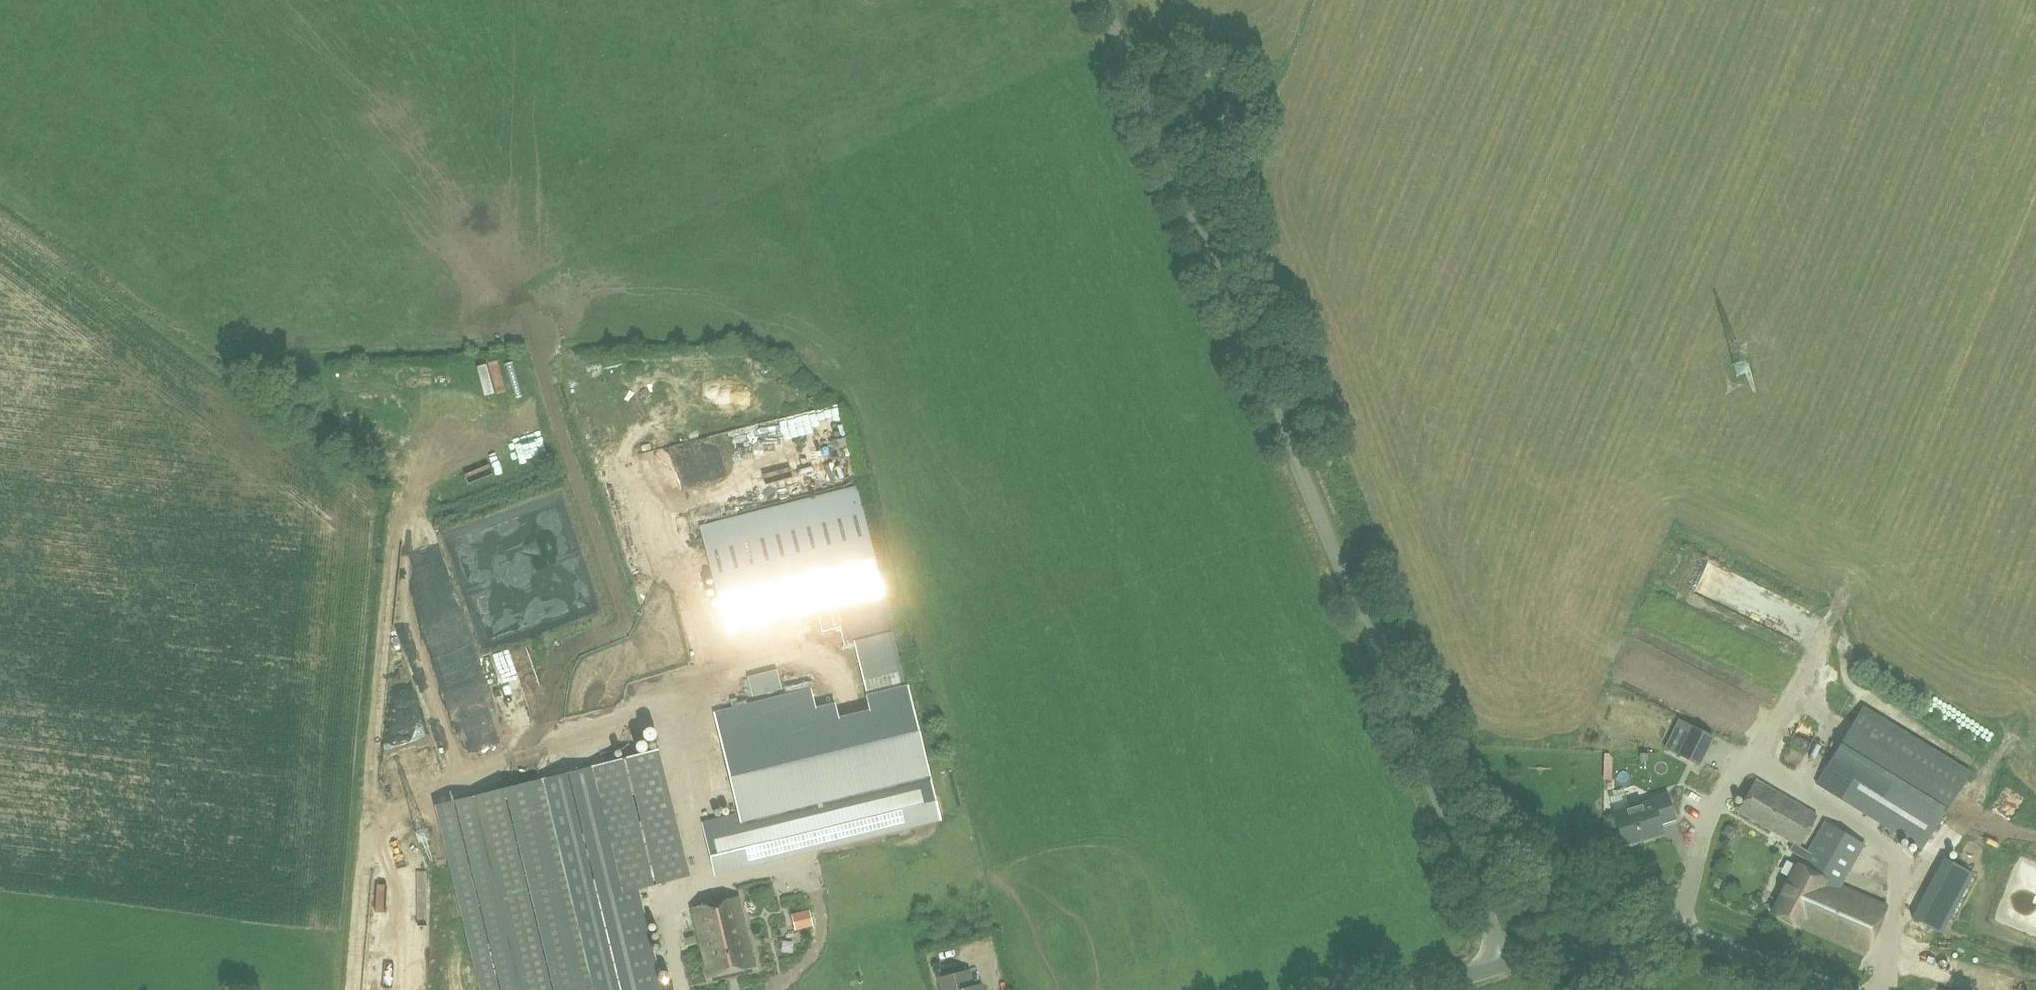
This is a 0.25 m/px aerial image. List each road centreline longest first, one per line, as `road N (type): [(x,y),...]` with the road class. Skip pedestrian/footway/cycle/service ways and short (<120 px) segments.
road 1 (unclassified): [(1511,965),(1109,0)]
road 2 (unclassified): [(1511,965),(1650,930),(1720,946),(1836,989)]

